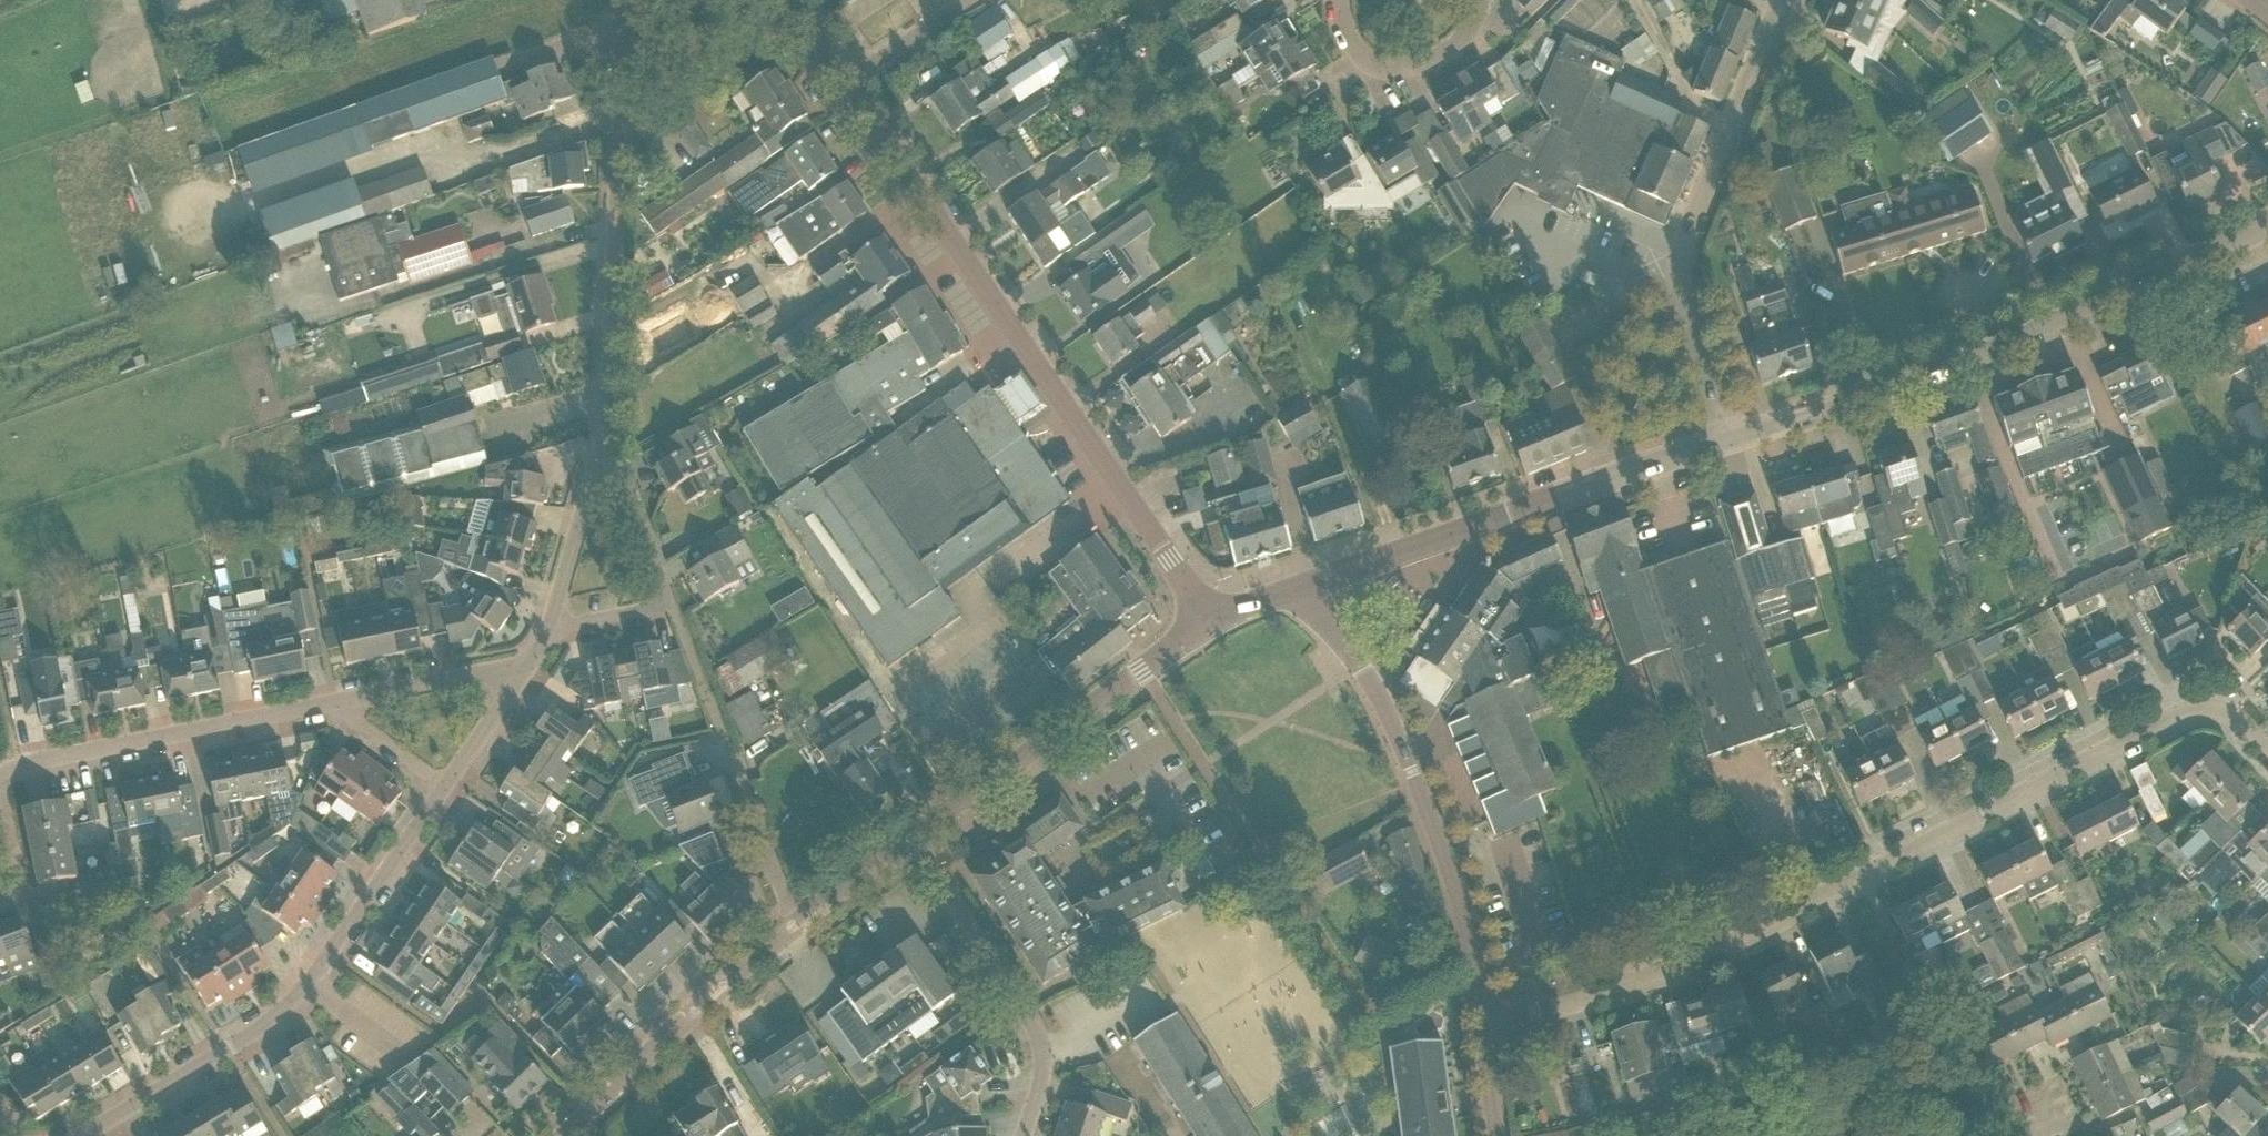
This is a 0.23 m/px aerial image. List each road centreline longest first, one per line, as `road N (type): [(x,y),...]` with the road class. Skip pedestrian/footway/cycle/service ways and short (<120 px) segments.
road 1 (residential): [(2267,756),(2230,718),(2210,707),(2185,709),(1712,951),(1489,1022)]
road 2 (tertiary): [(1210,624),(788,0)]
road 3 (tertiary): [(1724,439),(1941,370),(2267,223)]
road 4 (residential): [(82,1135),(313,986),(448,787)]
road 5 (unclassified): [(1489,1022),(1462,899),(1387,707),(1301,587)]
road 6 (unclassified): [(1724,439),(1679,286),(1679,256),(1785,0)]
road 7 (tertiary): [(1301,587),(1724,439)]
road 8 (residential): [(607,393),(625,126),(617,0)]
road 9 (tertiary): [(910,839),(1210,624)]
road 10 (residential): [(556,625),(675,607),(607,393)]
road 11 (residential): [(2,779),(17,767),(330,706)]
road 12 (tertiary): [(567,1135),(793,927)]
road 13 (unclassified): [(1042,1038),(910,839)]
road 14 (residential): [(556,625),(607,393)]
road 15 (residential): [(793,927),(706,706)]
road 16 (residential): [(1478,0),(1465,37),(1440,58),(1395,68),(1365,61),(1350,40),(1343,0)]
road 17 (residential): [(330,706),(527,667)]
road 18 (residential): [(0,908),(27,898),(2,779)]
road 19 (tertiary): [(793,927),(910,839)]
road 20 (residential): [(448,787),(527,667)]
road 21 (residential): [(448,787),(330,706)]

